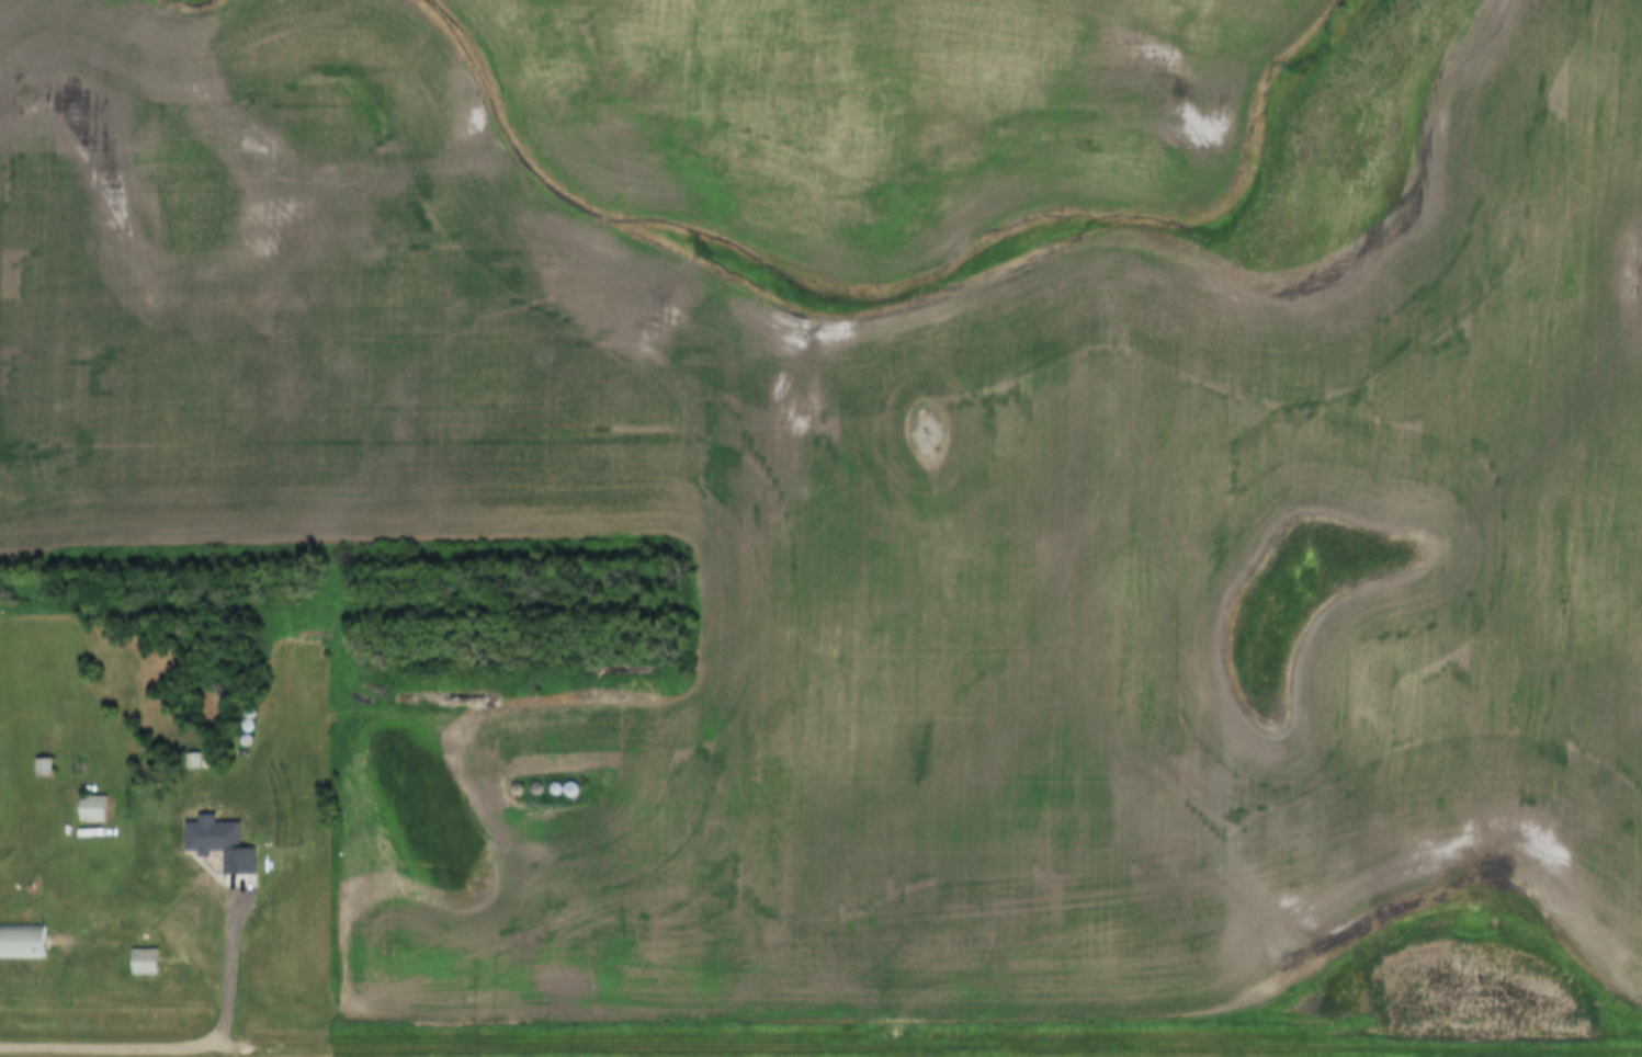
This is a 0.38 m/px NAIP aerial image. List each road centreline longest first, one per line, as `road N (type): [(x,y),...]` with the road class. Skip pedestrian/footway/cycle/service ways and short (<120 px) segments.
road 1 (track): [(1641,1054),(211,1043)]

